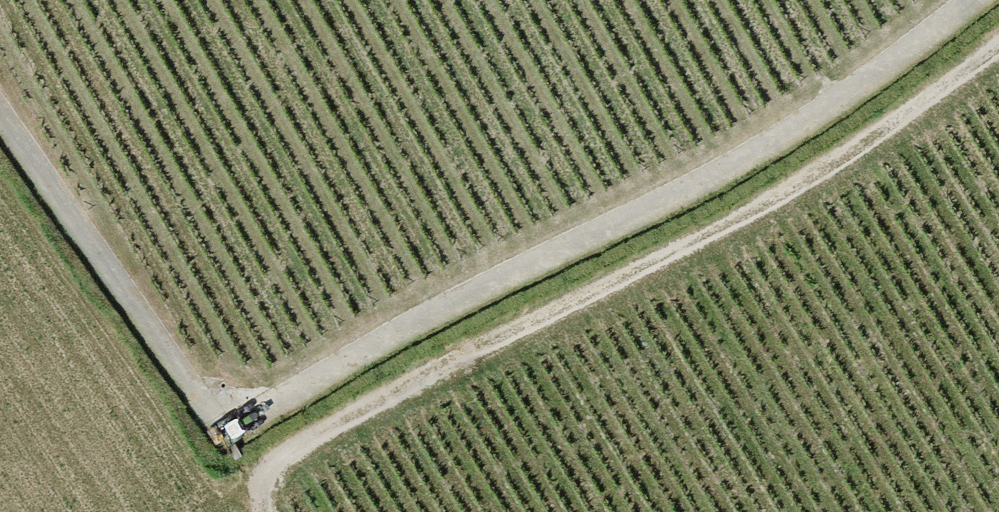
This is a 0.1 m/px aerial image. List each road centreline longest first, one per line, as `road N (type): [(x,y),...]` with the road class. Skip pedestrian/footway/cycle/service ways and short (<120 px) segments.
road 1 (track): [(0,112),(221,427),(844,96),(969,0)]
road 2 (track): [(265,511),(275,473),(313,443),(867,138),(998,38)]

